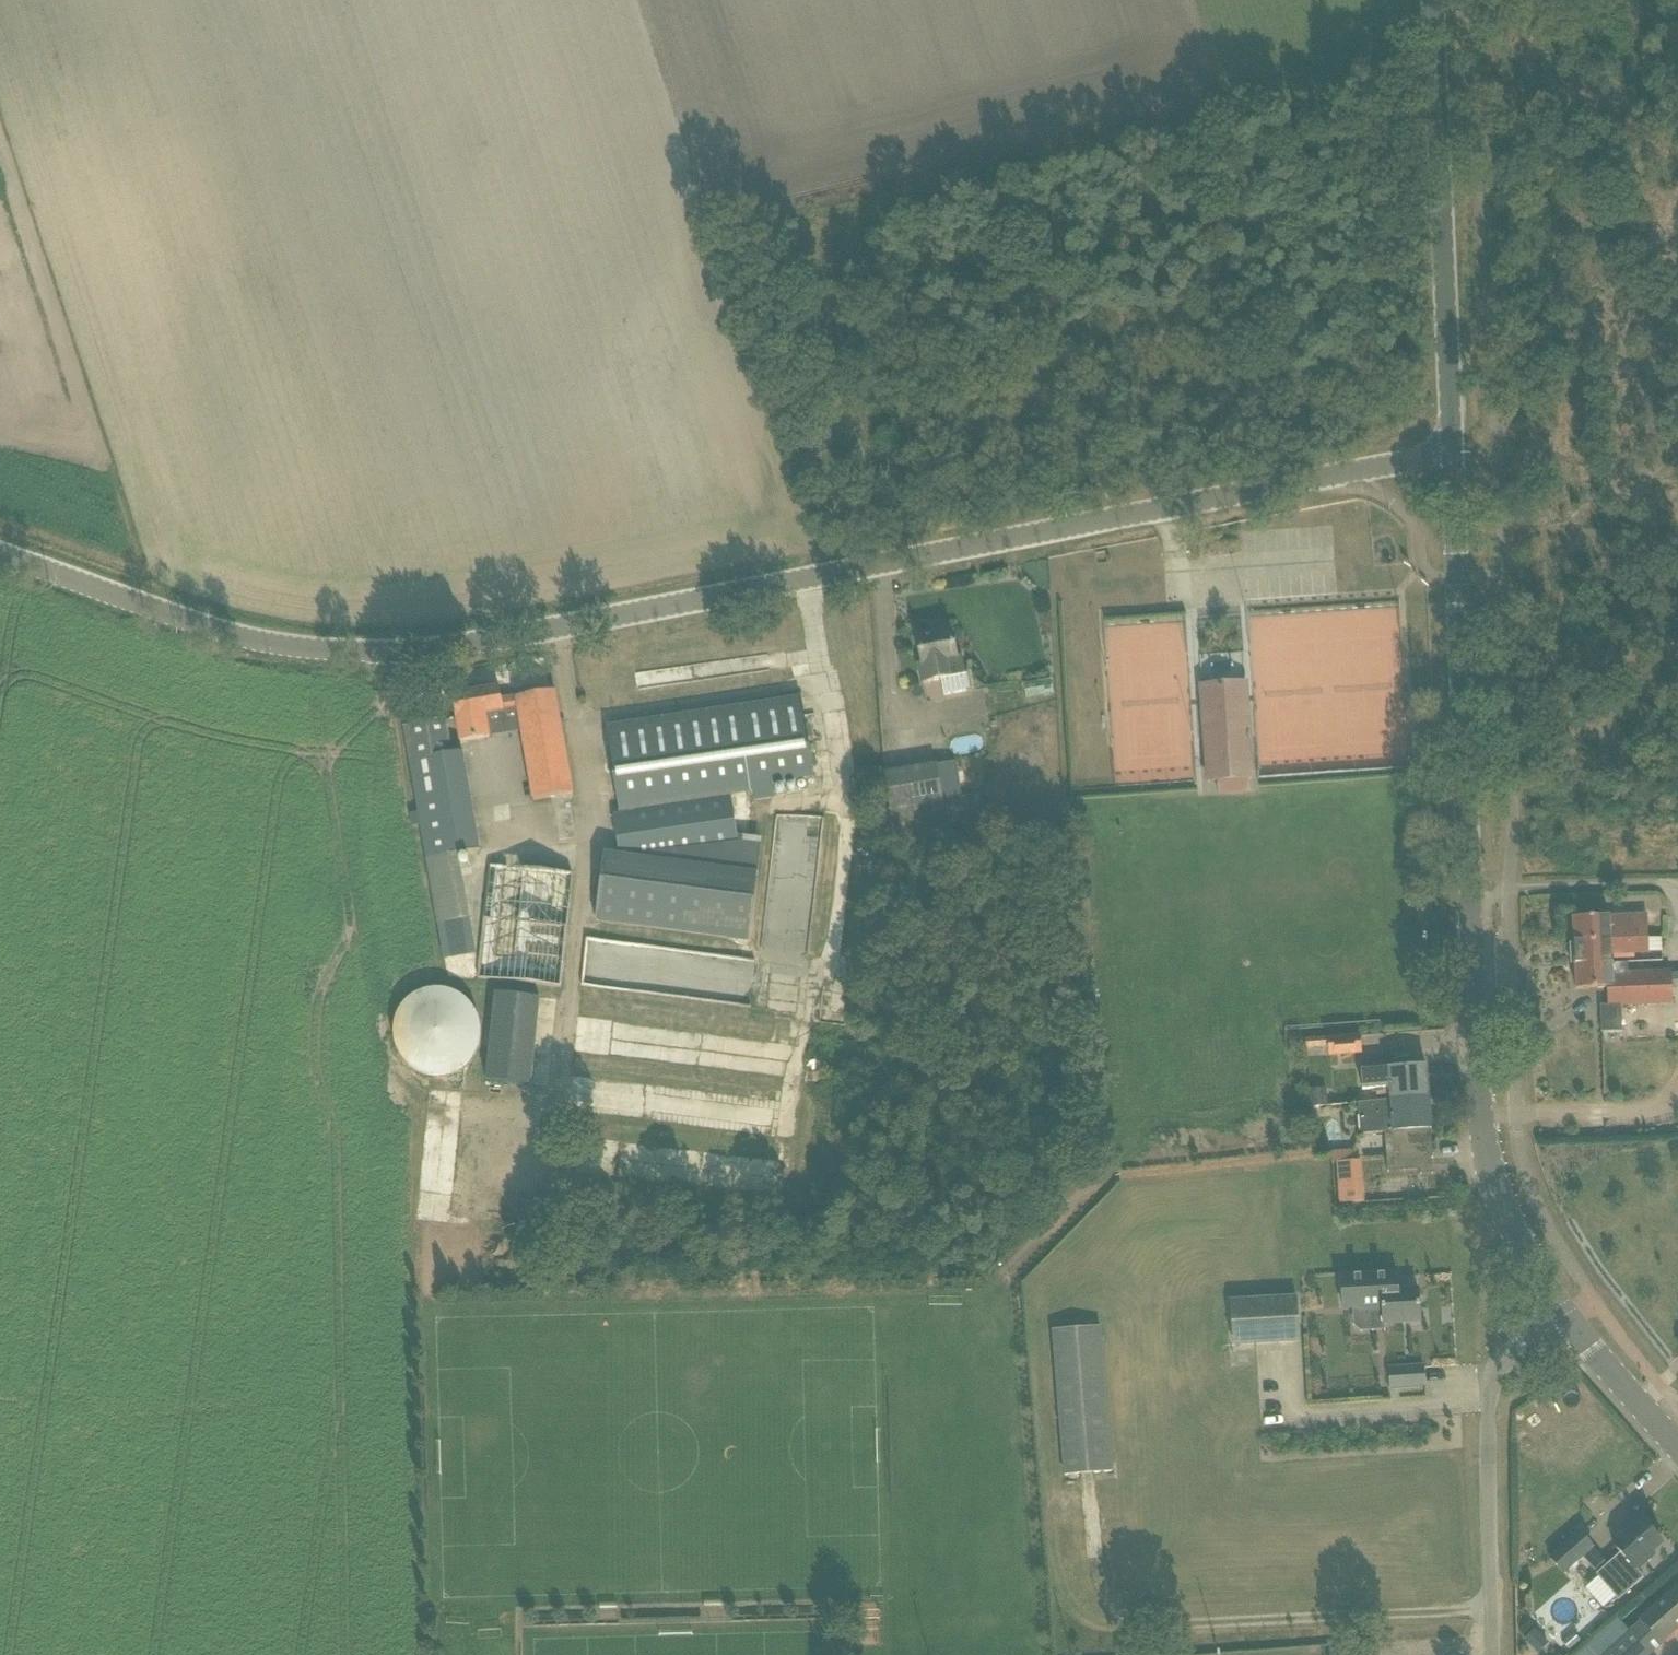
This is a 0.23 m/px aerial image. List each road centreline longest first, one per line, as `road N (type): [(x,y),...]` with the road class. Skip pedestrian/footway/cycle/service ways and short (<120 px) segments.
road 1 (tertiary): [(1452,461),(1290,481),(390,662),(256,648),(0,560)]
road 2 (secondary): [(1563,1317),(1525,1256),(1484,1151),(1452,461)]
road 3 (secondary): [(1452,461),(1431,0)]
road 4 (unclassified): [(1495,1654),(1489,1390),(1505,1354),(1563,1317)]
road 5 (secondary): [(1677,1446),(1563,1317)]

